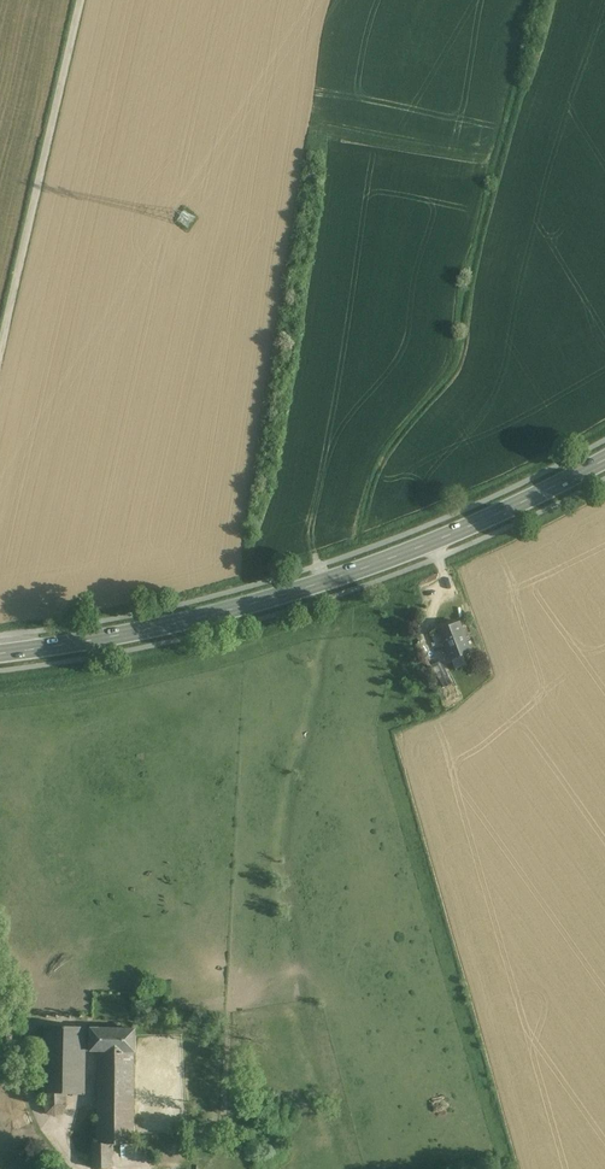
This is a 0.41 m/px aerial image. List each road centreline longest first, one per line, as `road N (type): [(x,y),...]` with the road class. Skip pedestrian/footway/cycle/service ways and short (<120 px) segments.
road 1 (primary): [(0,655),(262,603),(419,548),(604,458)]
road 2 (track): [(82,0),(0,364)]

